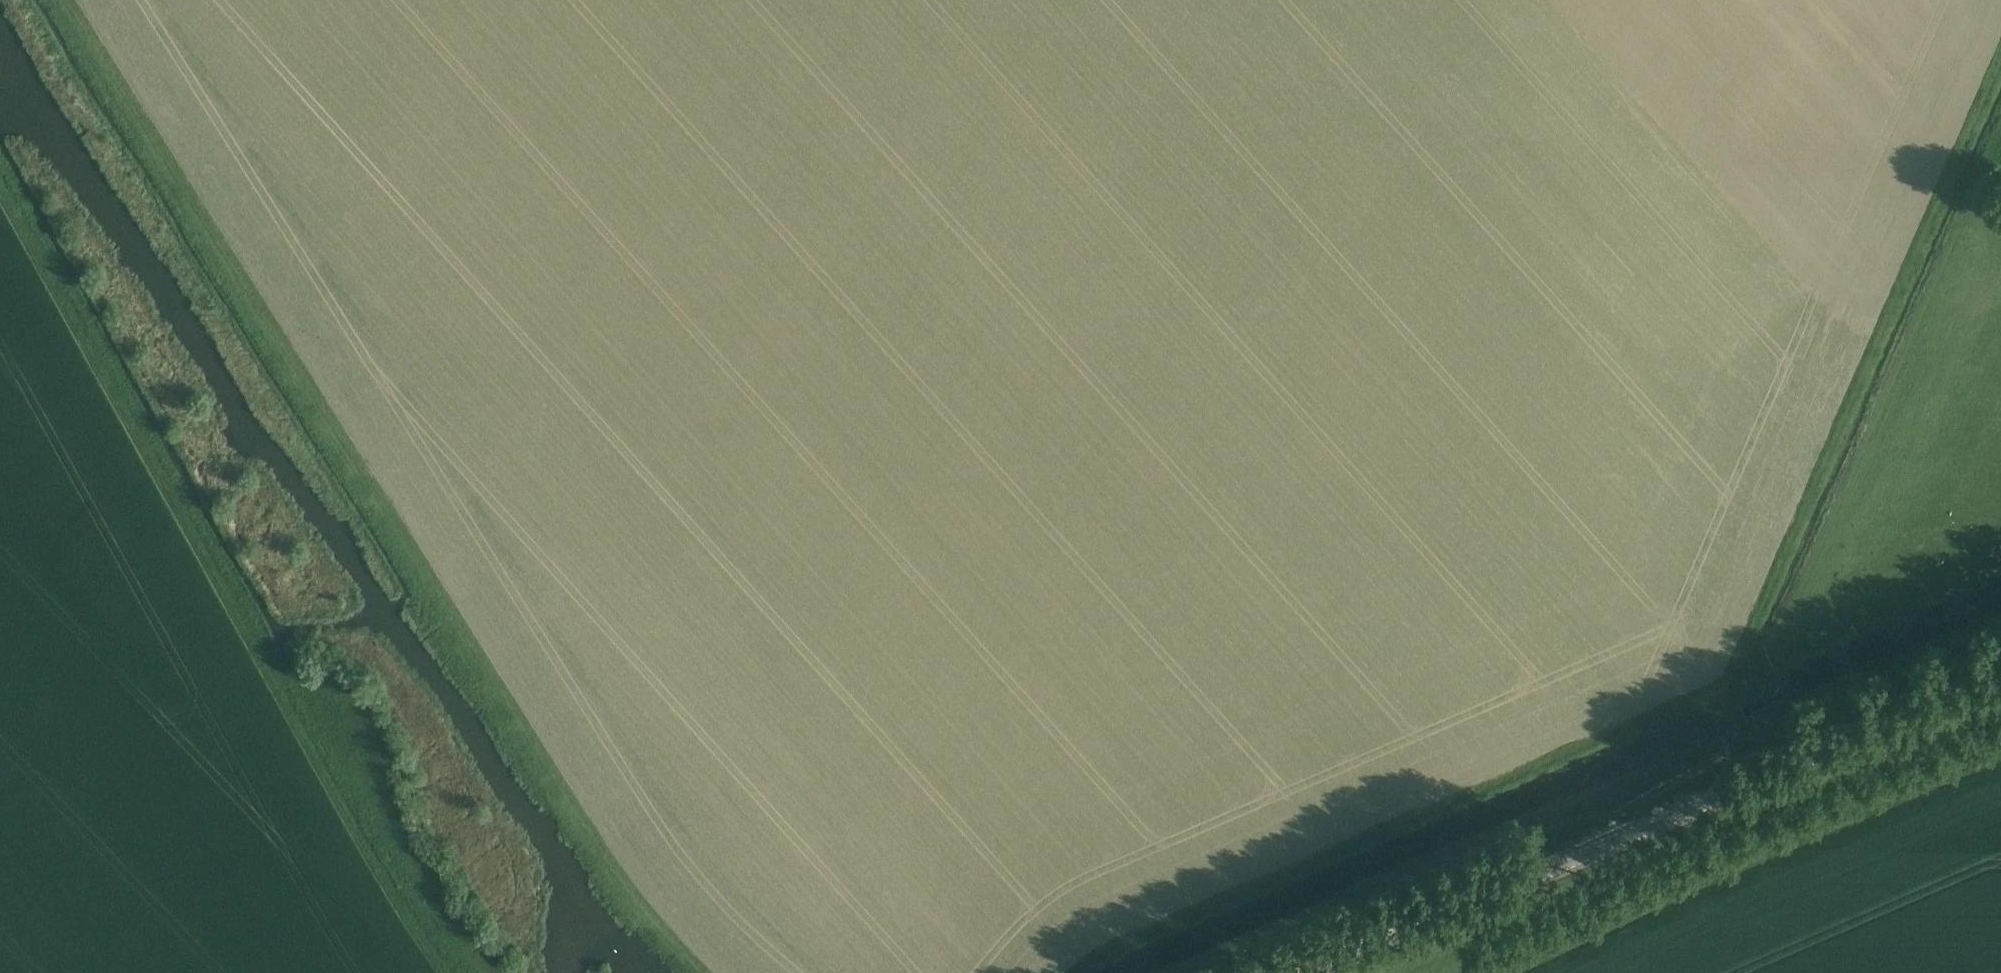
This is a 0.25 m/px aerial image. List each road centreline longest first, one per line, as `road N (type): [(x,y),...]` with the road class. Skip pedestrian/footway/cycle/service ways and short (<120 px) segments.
road 1 (secondary): [(1313,972),(2000,676)]

